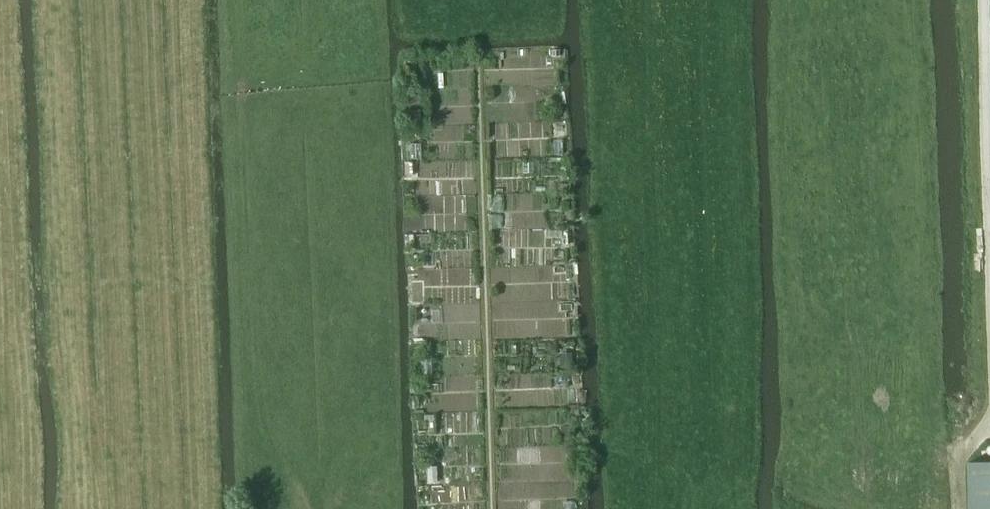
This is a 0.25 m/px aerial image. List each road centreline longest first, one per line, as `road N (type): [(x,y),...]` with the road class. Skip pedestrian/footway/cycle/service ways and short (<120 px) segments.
road 1 (track): [(55,0),(78,508)]
road 2 (track): [(982,0),(989,174)]

